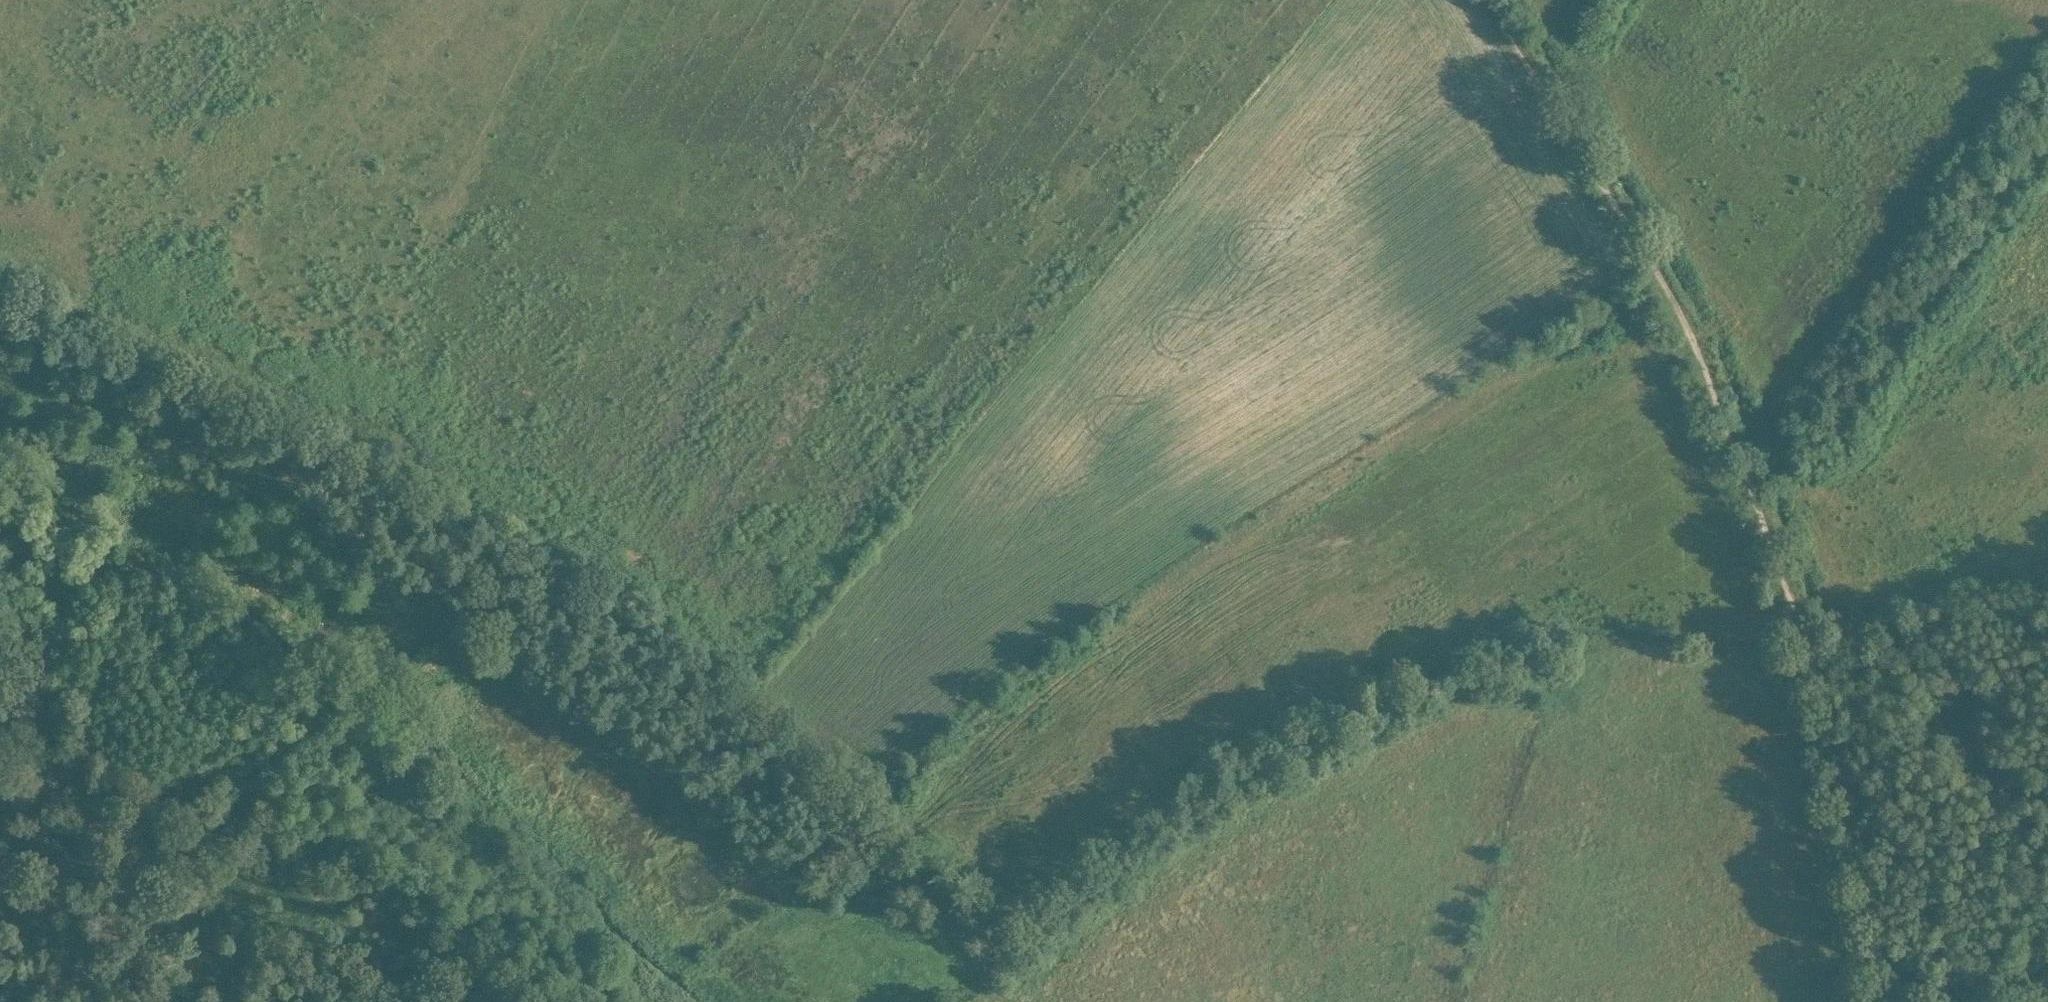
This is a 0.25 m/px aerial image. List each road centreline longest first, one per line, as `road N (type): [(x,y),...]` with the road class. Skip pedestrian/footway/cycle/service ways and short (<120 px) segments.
road 1 (track): [(1490,0),(1682,329),(1751,495),(1817,672),(1882,961),(1899,987),(1927,994),(2047,958)]
road 2 (track): [(0,725),(143,815),(176,911),(226,983),(225,1001)]

